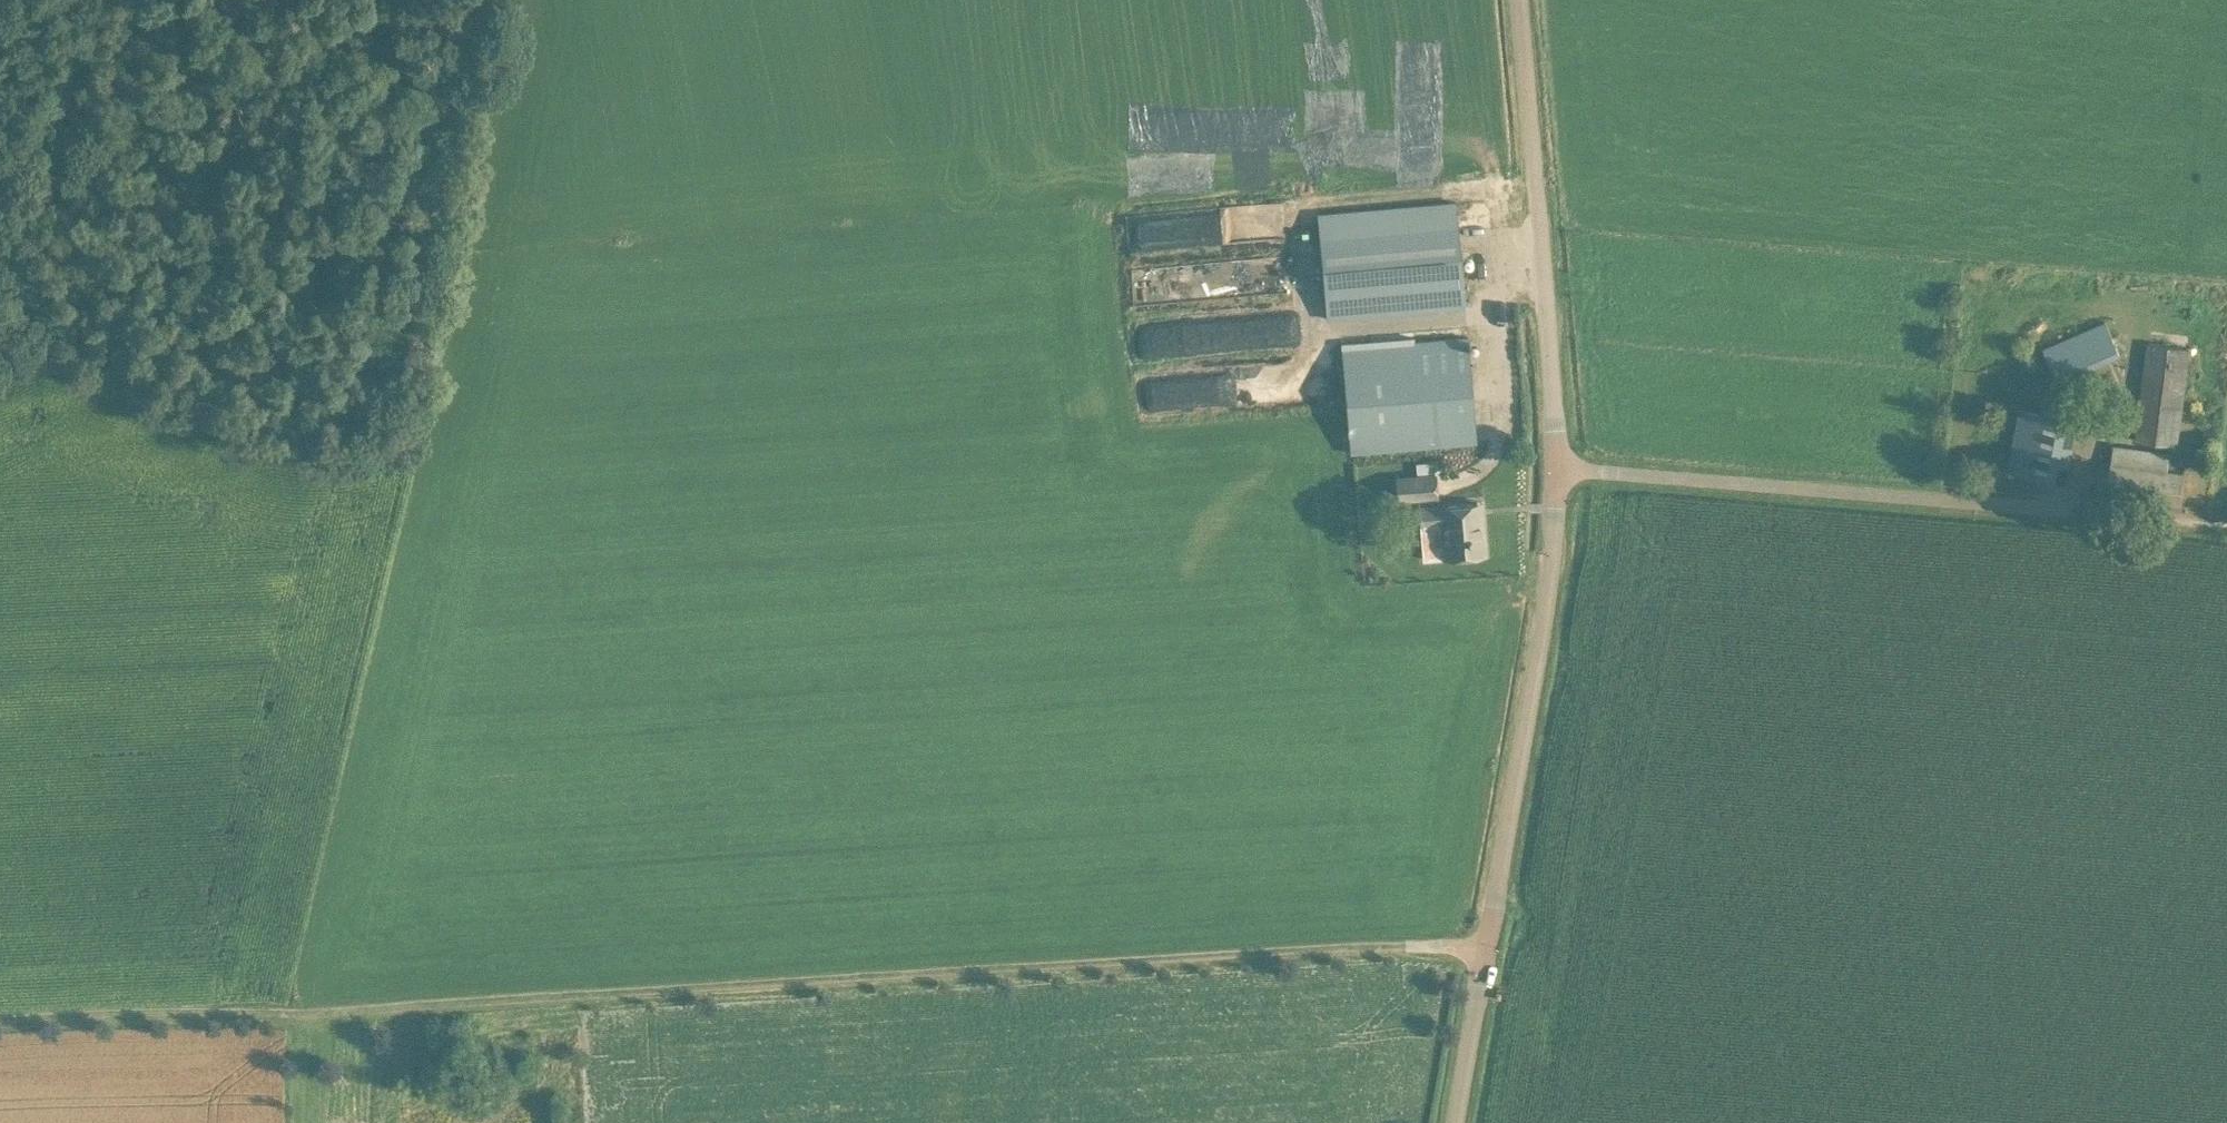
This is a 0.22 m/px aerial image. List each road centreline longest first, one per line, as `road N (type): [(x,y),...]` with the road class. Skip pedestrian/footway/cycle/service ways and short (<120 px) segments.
road 1 (track): [(0,1020),(321,1011),(1430,945),(1485,952)]
road 2 (unclassified): [(1455,1122),(1550,576),(1558,468)]
road 3 (unclassified): [(2200,521),(1558,468)]
road 4 (unclassified): [(1558,468),(1519,0)]

